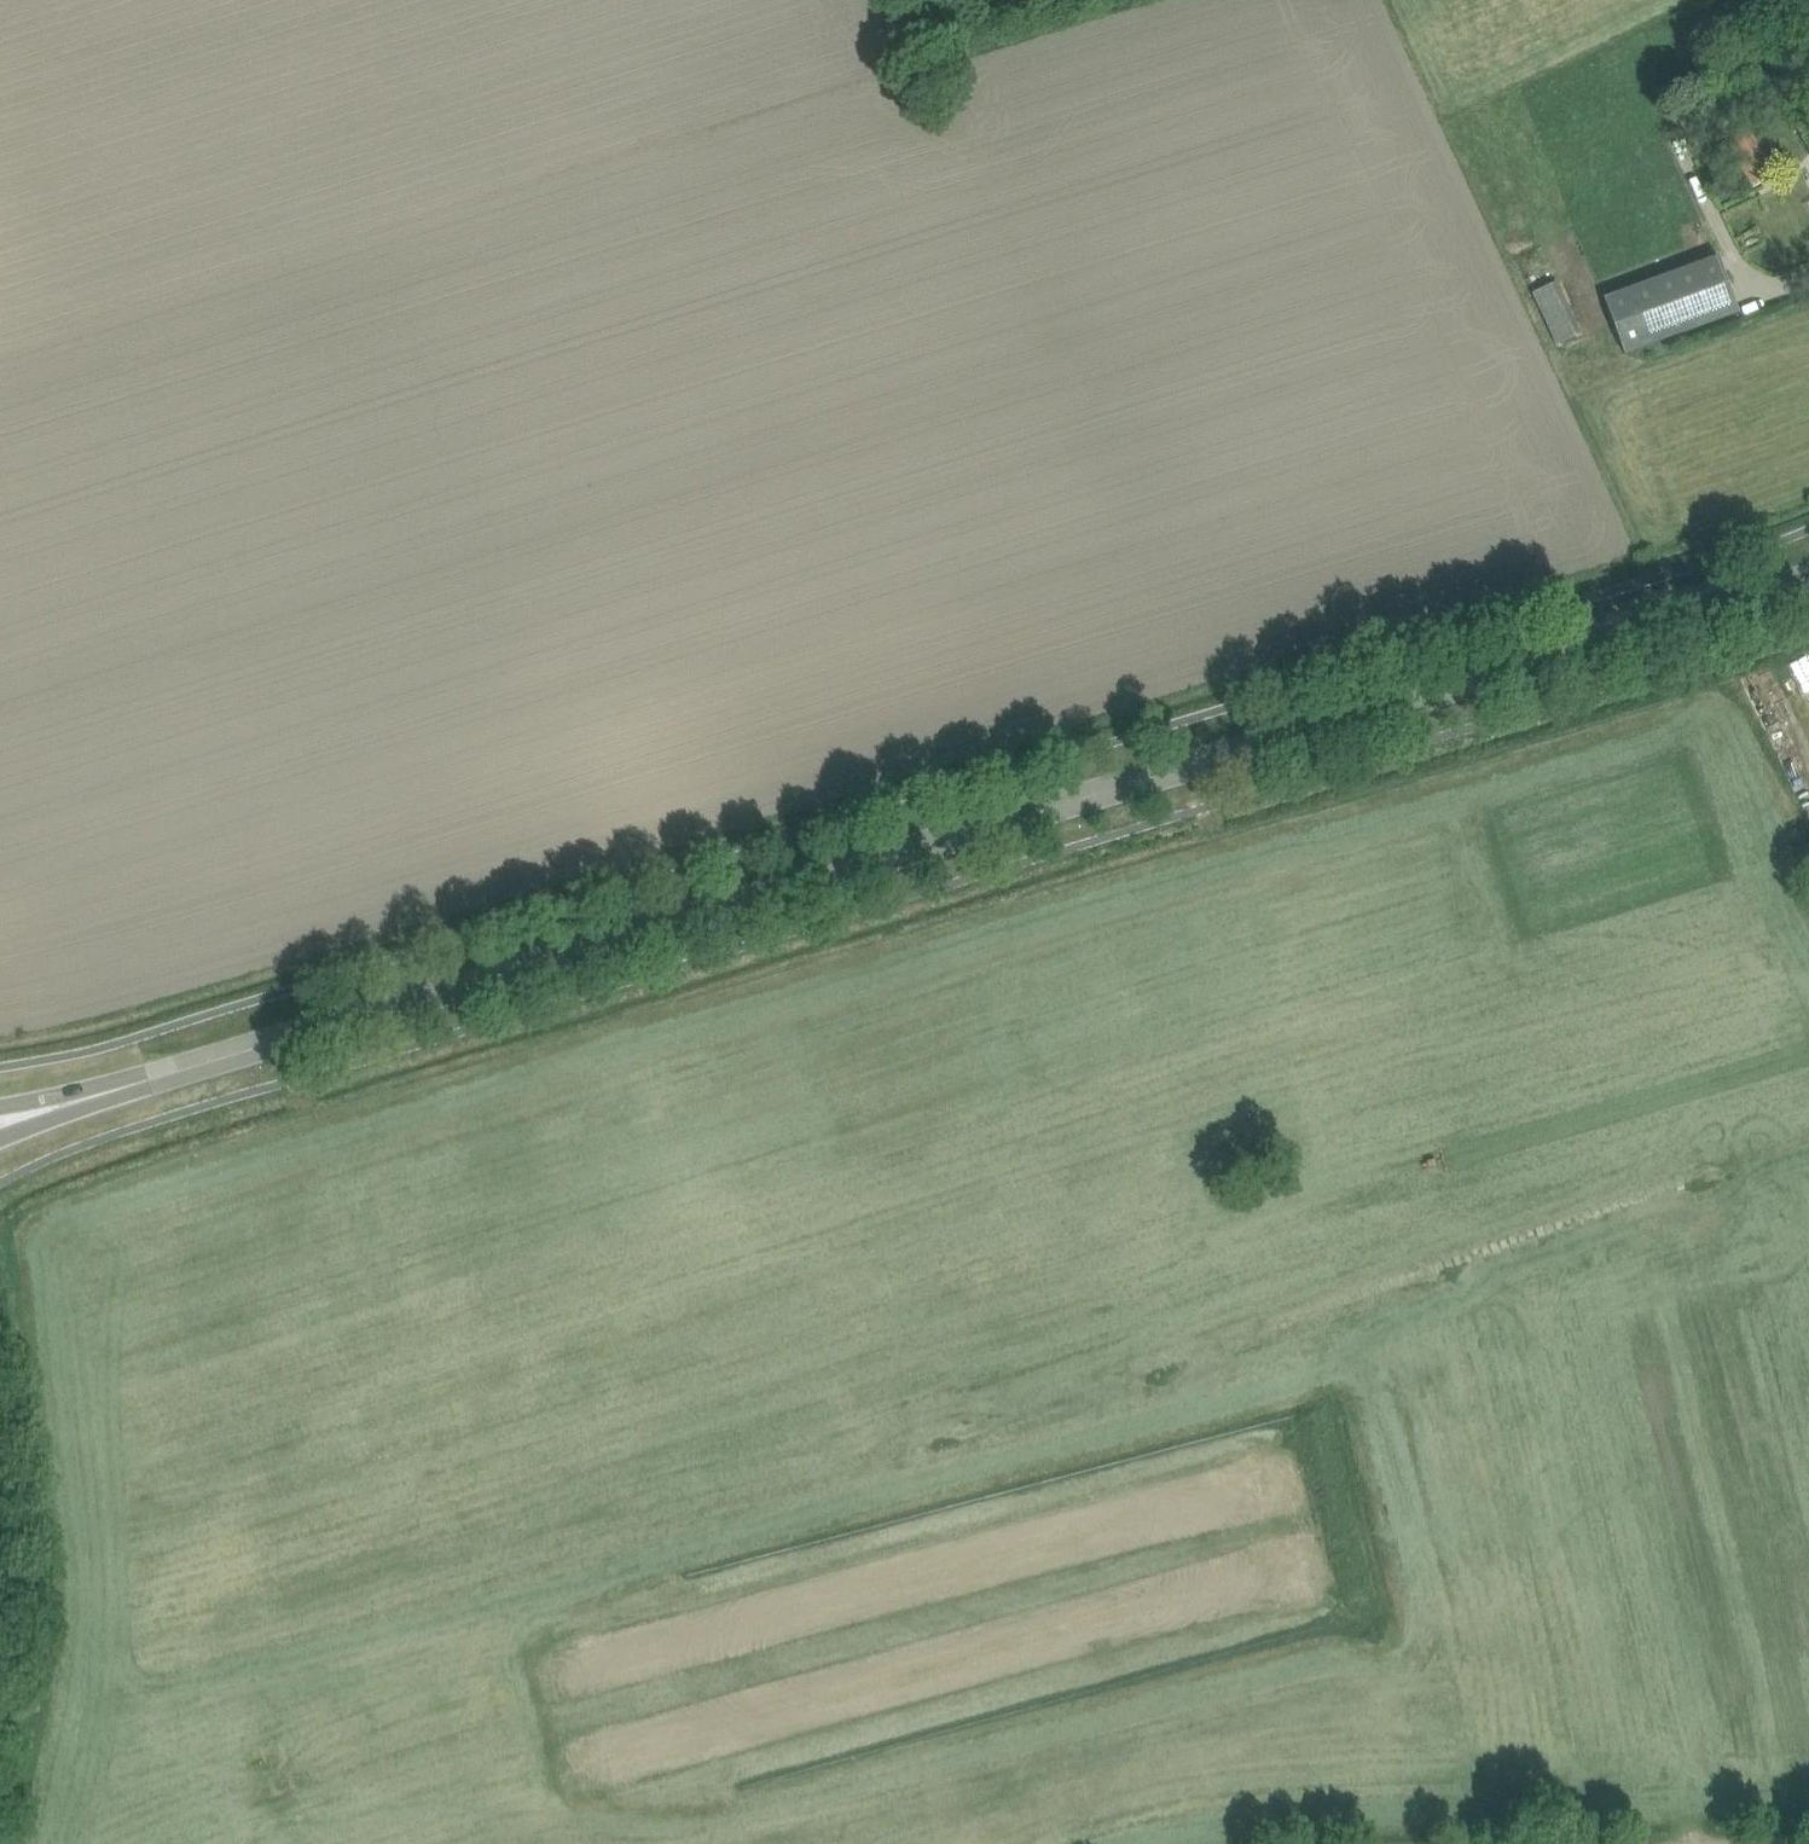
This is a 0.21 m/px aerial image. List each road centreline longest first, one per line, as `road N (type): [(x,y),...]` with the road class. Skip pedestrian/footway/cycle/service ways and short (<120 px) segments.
road 1 (tertiary): [(0,1121),(1808,580)]

